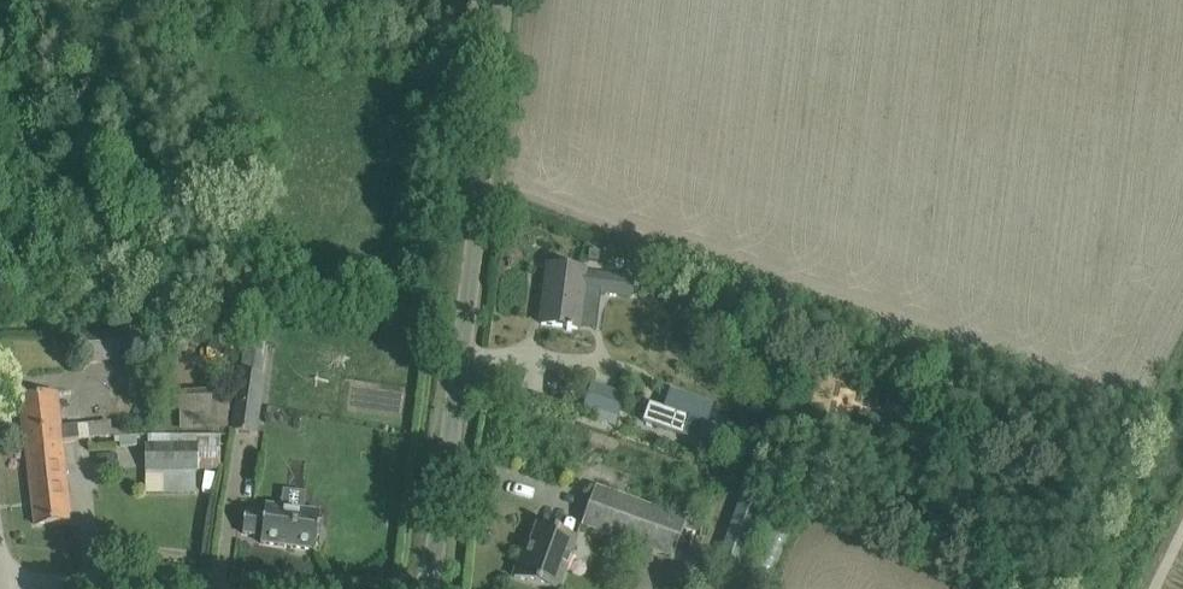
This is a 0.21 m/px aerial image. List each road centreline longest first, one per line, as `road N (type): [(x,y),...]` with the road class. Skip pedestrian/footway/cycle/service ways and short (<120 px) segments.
road 1 (unclassified): [(403,588),(421,565),(490,0)]

